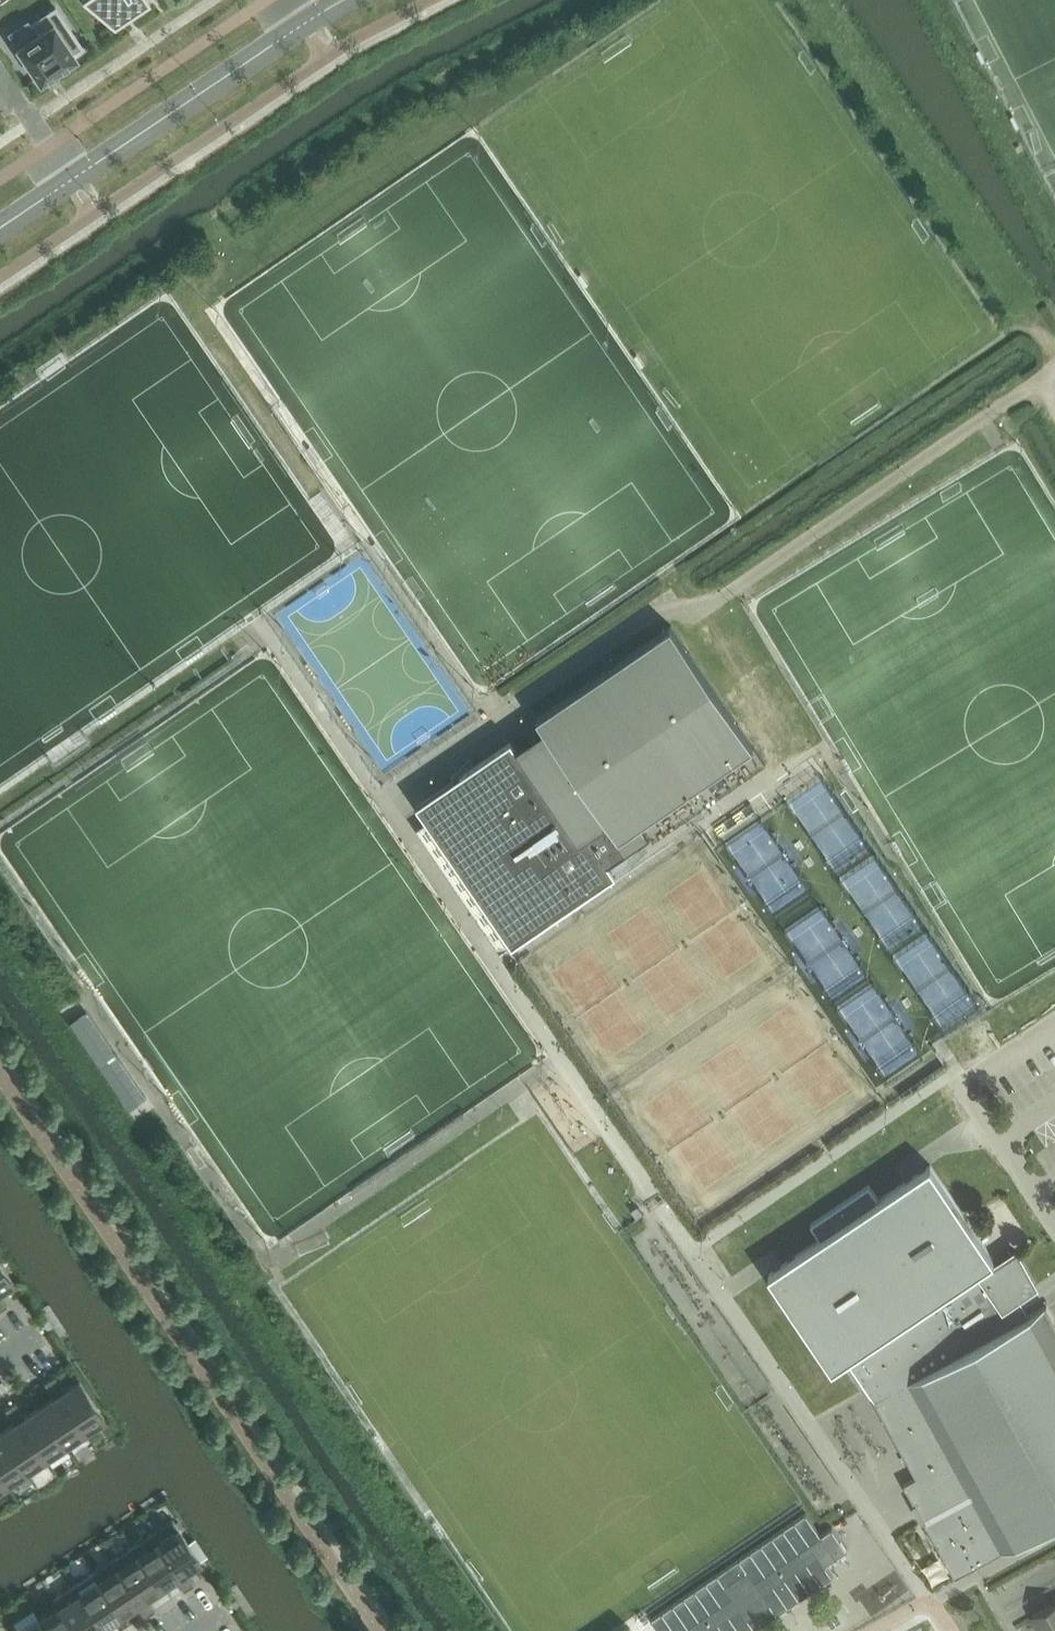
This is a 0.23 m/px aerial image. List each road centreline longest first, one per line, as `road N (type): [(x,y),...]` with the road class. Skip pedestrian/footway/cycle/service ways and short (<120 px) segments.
road 1 (tertiary): [(72,179),(302,25)]
road 2 (unclassified): [(965,1094),(1054,1222)]
road 3 (residential): [(0,73),(72,179)]

